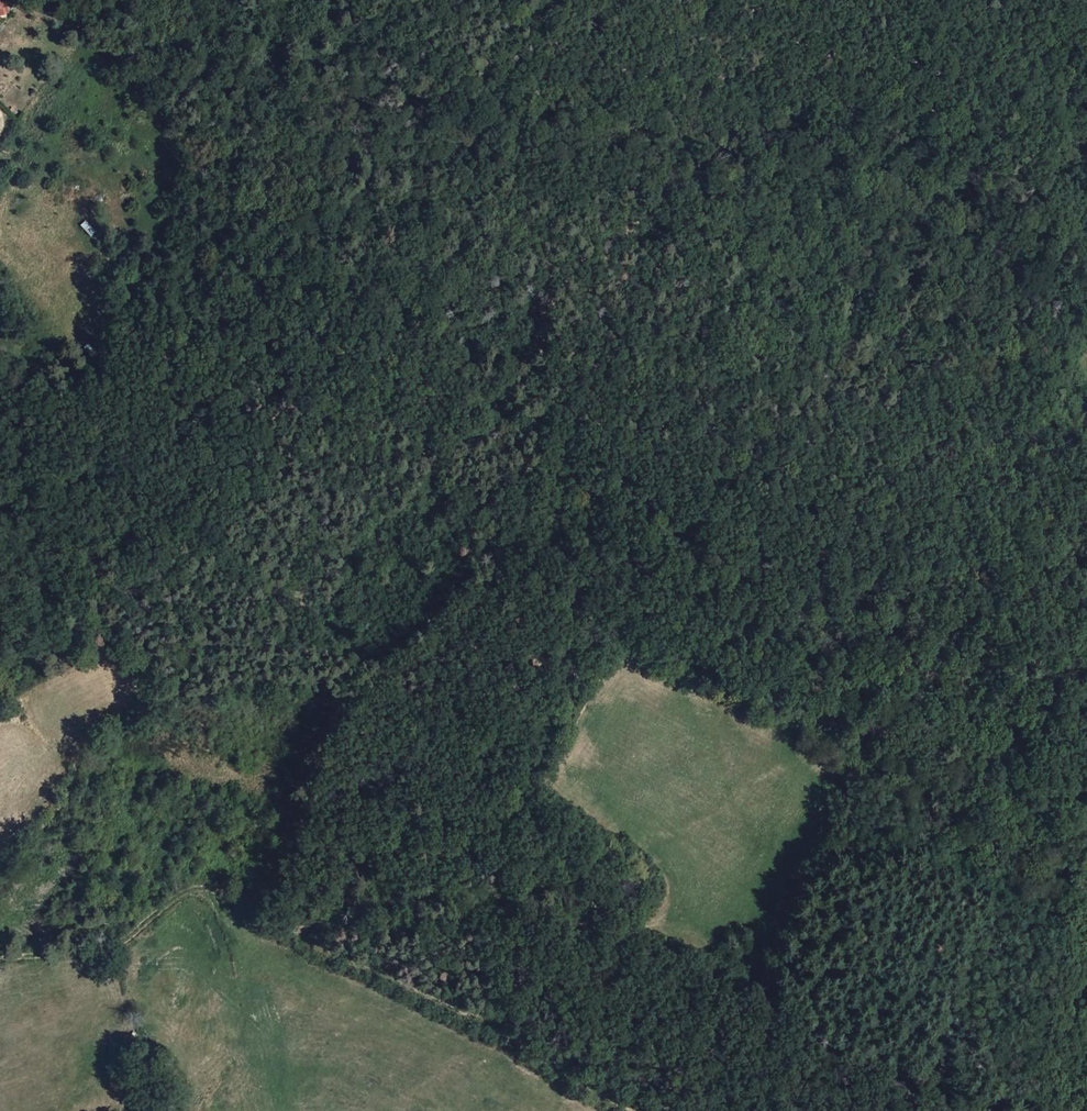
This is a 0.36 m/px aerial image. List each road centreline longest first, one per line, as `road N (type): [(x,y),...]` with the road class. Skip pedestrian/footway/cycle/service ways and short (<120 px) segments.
road 1 (track): [(0,866),(60,807),(87,745),(148,704),(180,694),(390,672),(425,649),(475,592),(527,510),(537,467),(553,205),(546,179),(519,143),(518,118),(568,73),(613,0)]
road 2 (track): [(631,1110),(503,1032),(319,950),(220,893),(181,895),(100,953),(0,964)]

